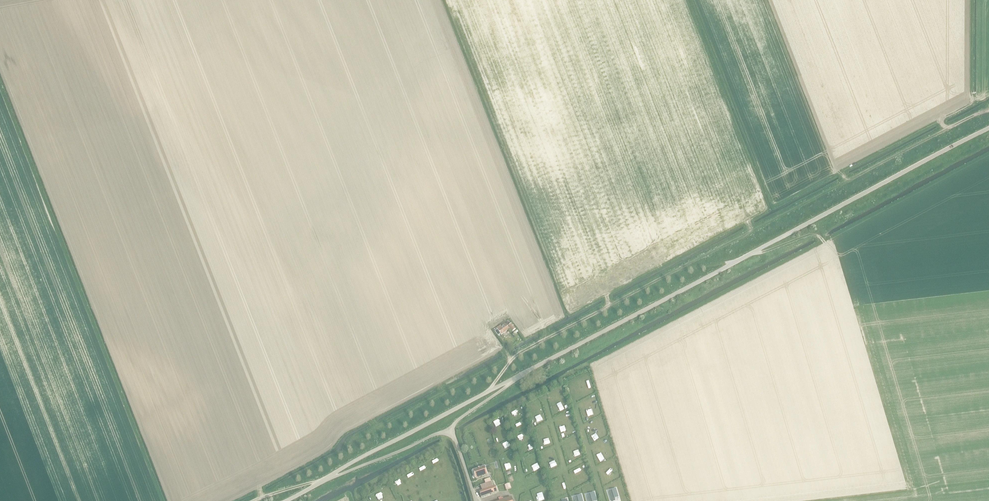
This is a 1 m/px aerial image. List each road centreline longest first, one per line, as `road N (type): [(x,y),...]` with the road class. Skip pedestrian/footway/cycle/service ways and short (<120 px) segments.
road 1 (unclassified): [(514,378),(988,127)]
road 2 (unclassified): [(327,479),(487,392)]
road 3 (unclassified): [(327,479),(450,432)]

